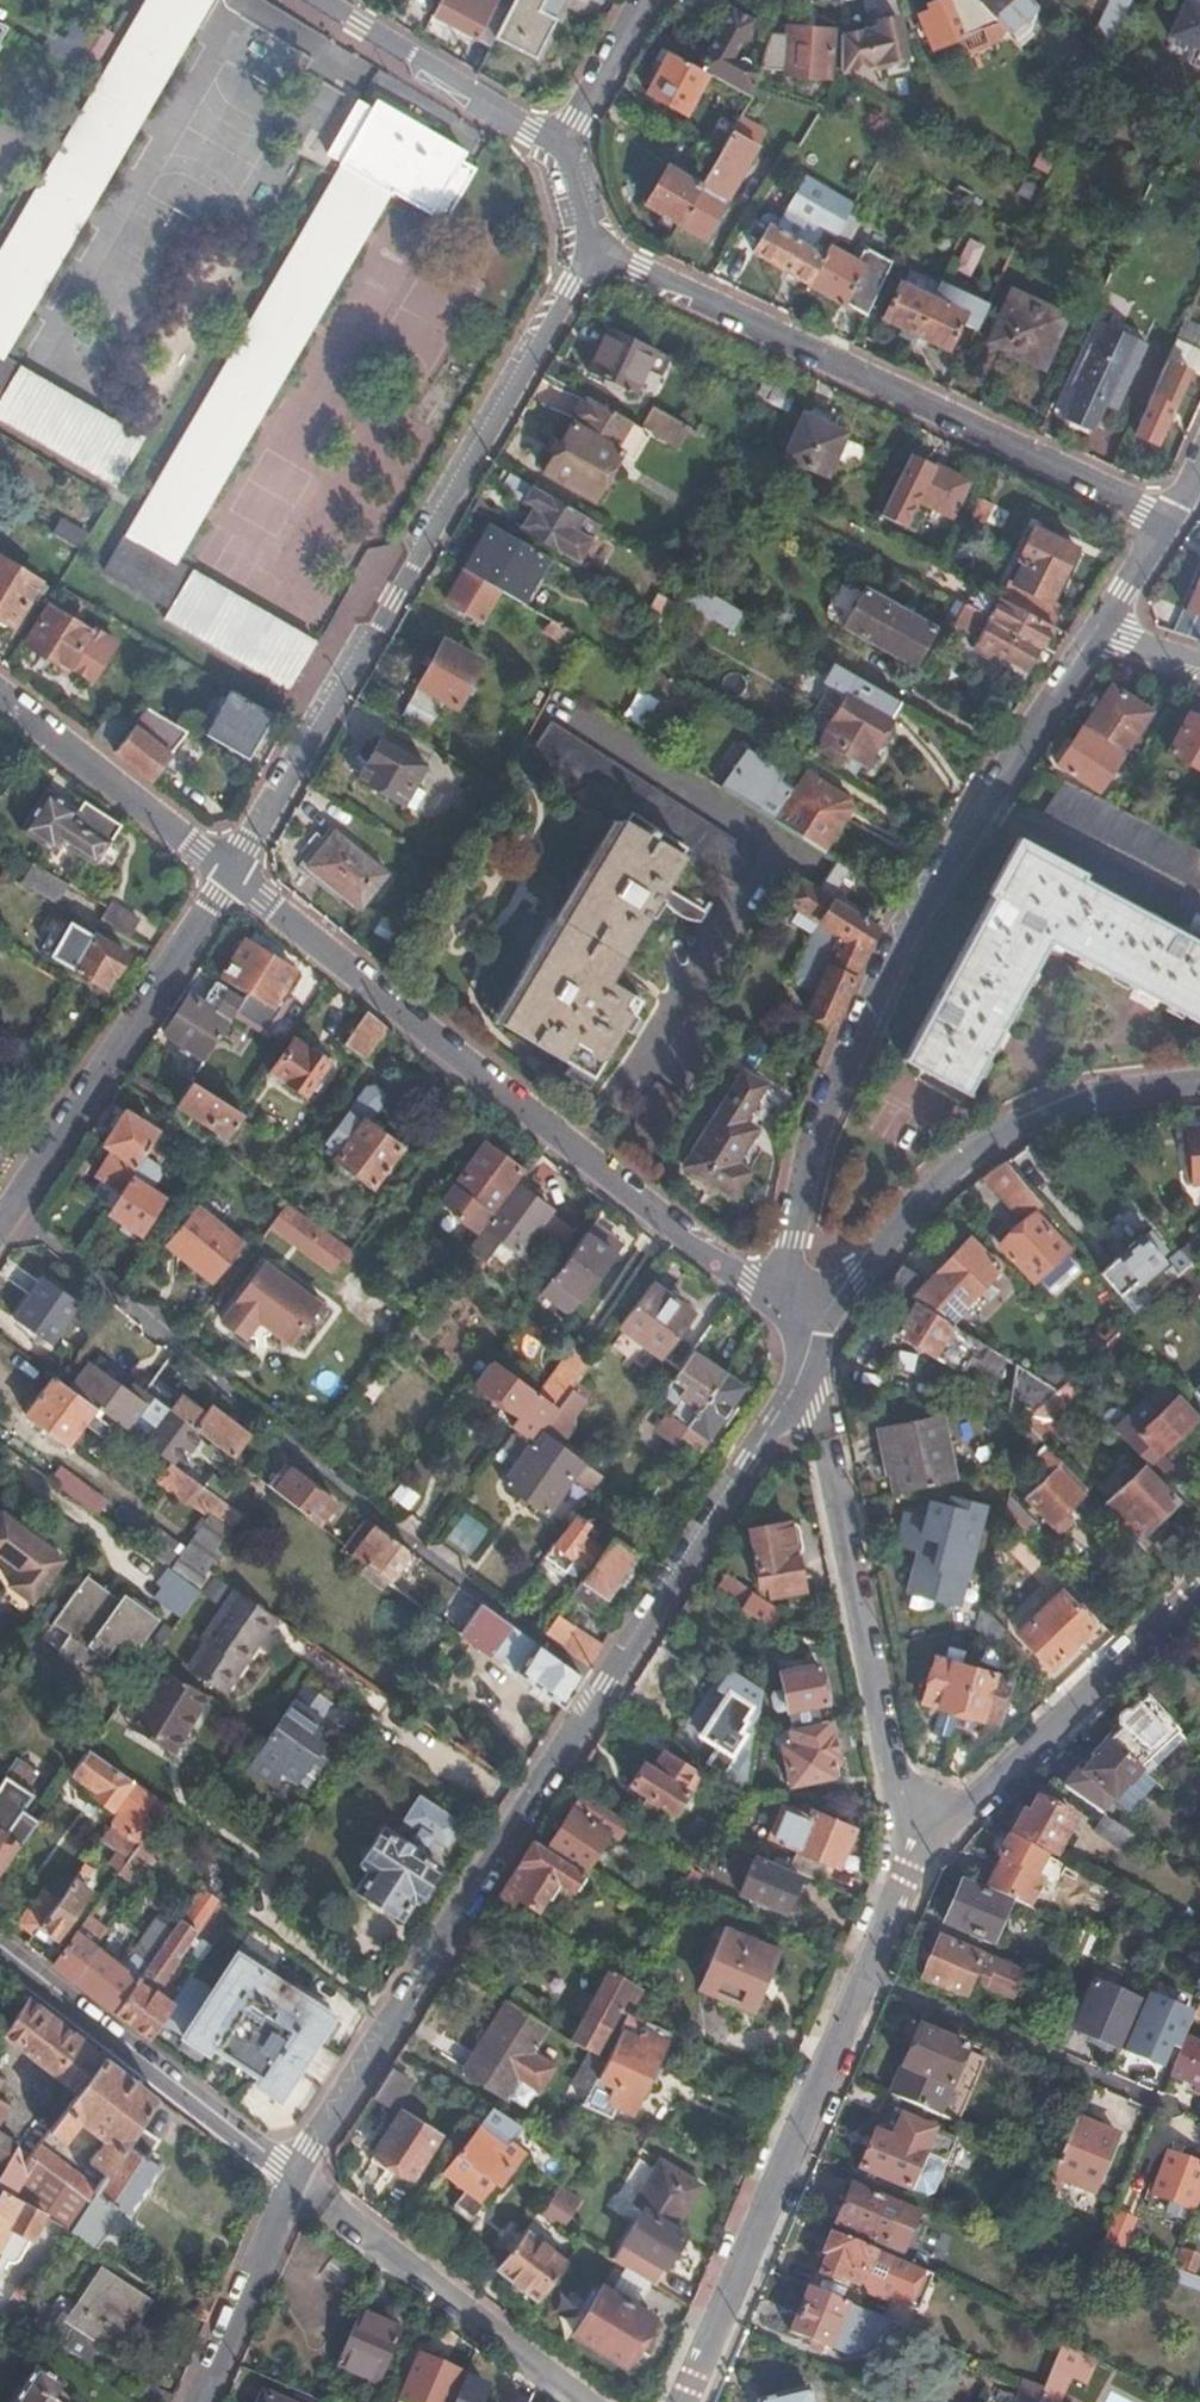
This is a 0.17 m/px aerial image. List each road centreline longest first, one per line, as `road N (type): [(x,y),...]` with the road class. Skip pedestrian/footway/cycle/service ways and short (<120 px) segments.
road 1 (residential): [(1097,633),(899,930),(824,1105),(796,1191),(774,1308)]
road 2 (residential): [(604,1688),(13,1216)]
road 3 (residential): [(588,247),(231,874)]
road 4 (residential): [(774,1308),(231,874)]
road 5 (residential): [(588,247),(1157,518)]
road 6 (residential): [(604,1688),(297,2179)]
road 7 (residential): [(808,1353),(831,1300),(929,1190),(1018,1120),(1102,1093),(1199,1084)]
road 8 (residential): [(910,1859),(812,1371)]
road 9 (residential): [(679,2401),(858,1980)]
road 10 (residential): [(13,1216),(231,874)]
road 11 (residential): [(910,1859),(1199,1586)]
road 12 (residential): [(808,1353),(789,1398),(604,1688)]
road 13 (residential): [(297,2179),(0,1950)]
road 14 (residential): [(297,2179),(581,2401)]
road 15 (residential): [(858,1980),(1169,2106)]
road 16 (residential): [(231,874),(0,694)]
road 17 (residential): [(313,0),(555,148)]
road 18 (residential): [(297,2179),(200,2401)]
road 19 (residential): [(555,148),(642,0)]
road 20 (residential): [(858,1980),(910,1859)]
road 21 (residential): [(1157,518),(1097,633)]

